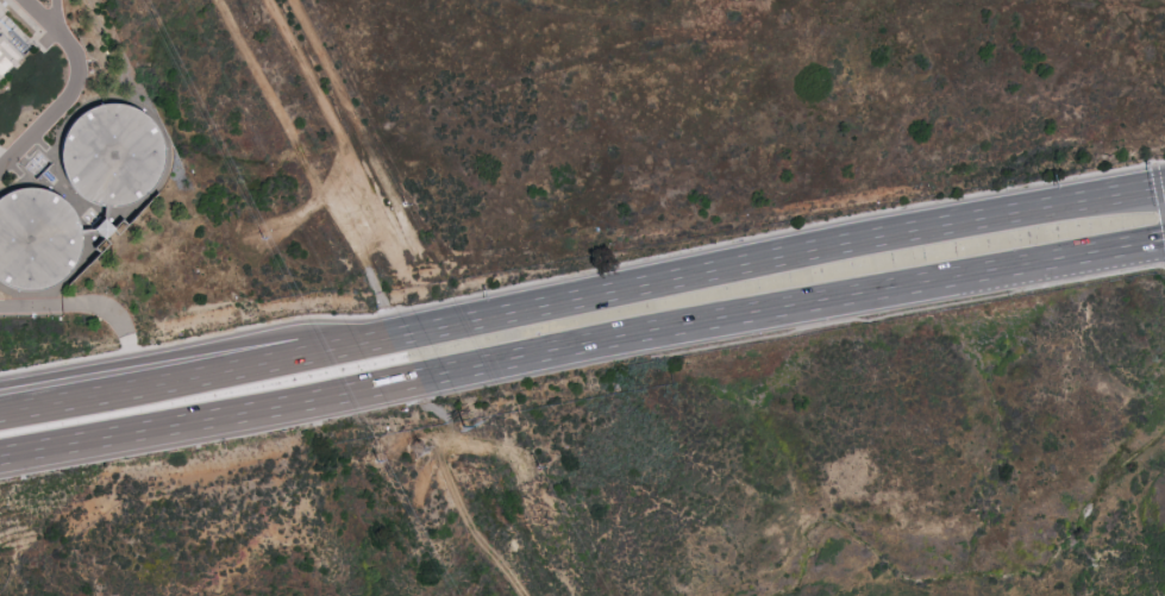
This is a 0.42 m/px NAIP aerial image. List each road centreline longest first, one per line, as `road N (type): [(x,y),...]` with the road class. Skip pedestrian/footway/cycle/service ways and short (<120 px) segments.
road 1 (primary): [(445,328),(0,411)]
road 2 (primary): [(40,439),(453,370)]
road 3 (primary): [(1164,186),(763,262)]
road 4 (motorway): [(401,337),(306,334),(0,380)]
road 5 (primary): [(800,302),(1164,244)]
road 6 (primary): [(453,370),(800,302)]
road 7 (primary): [(763,262),(445,328)]

